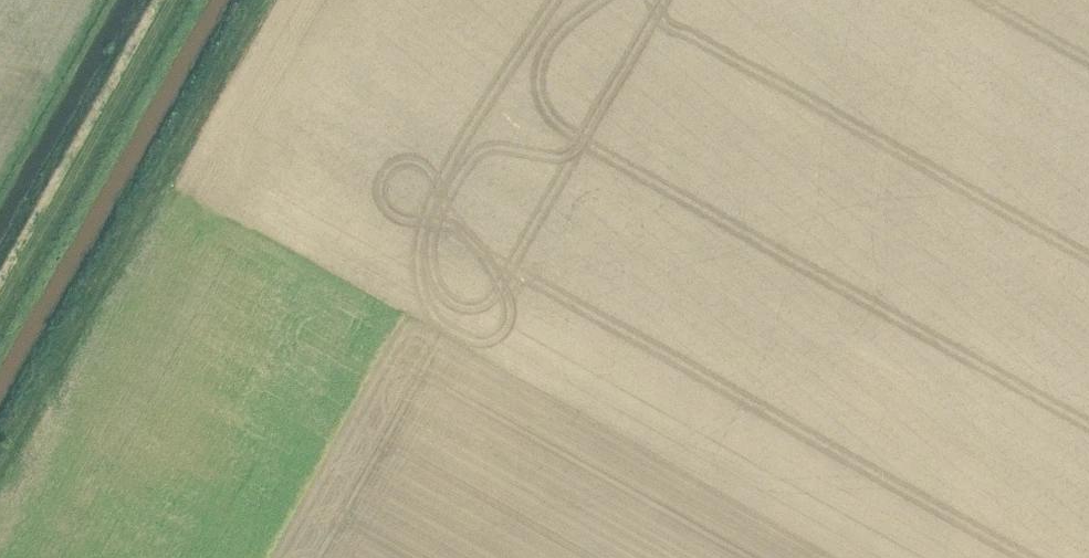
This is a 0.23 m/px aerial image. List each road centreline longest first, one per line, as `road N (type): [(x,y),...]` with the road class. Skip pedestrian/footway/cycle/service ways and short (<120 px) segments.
road 1 (track): [(172,0),(0,299)]

